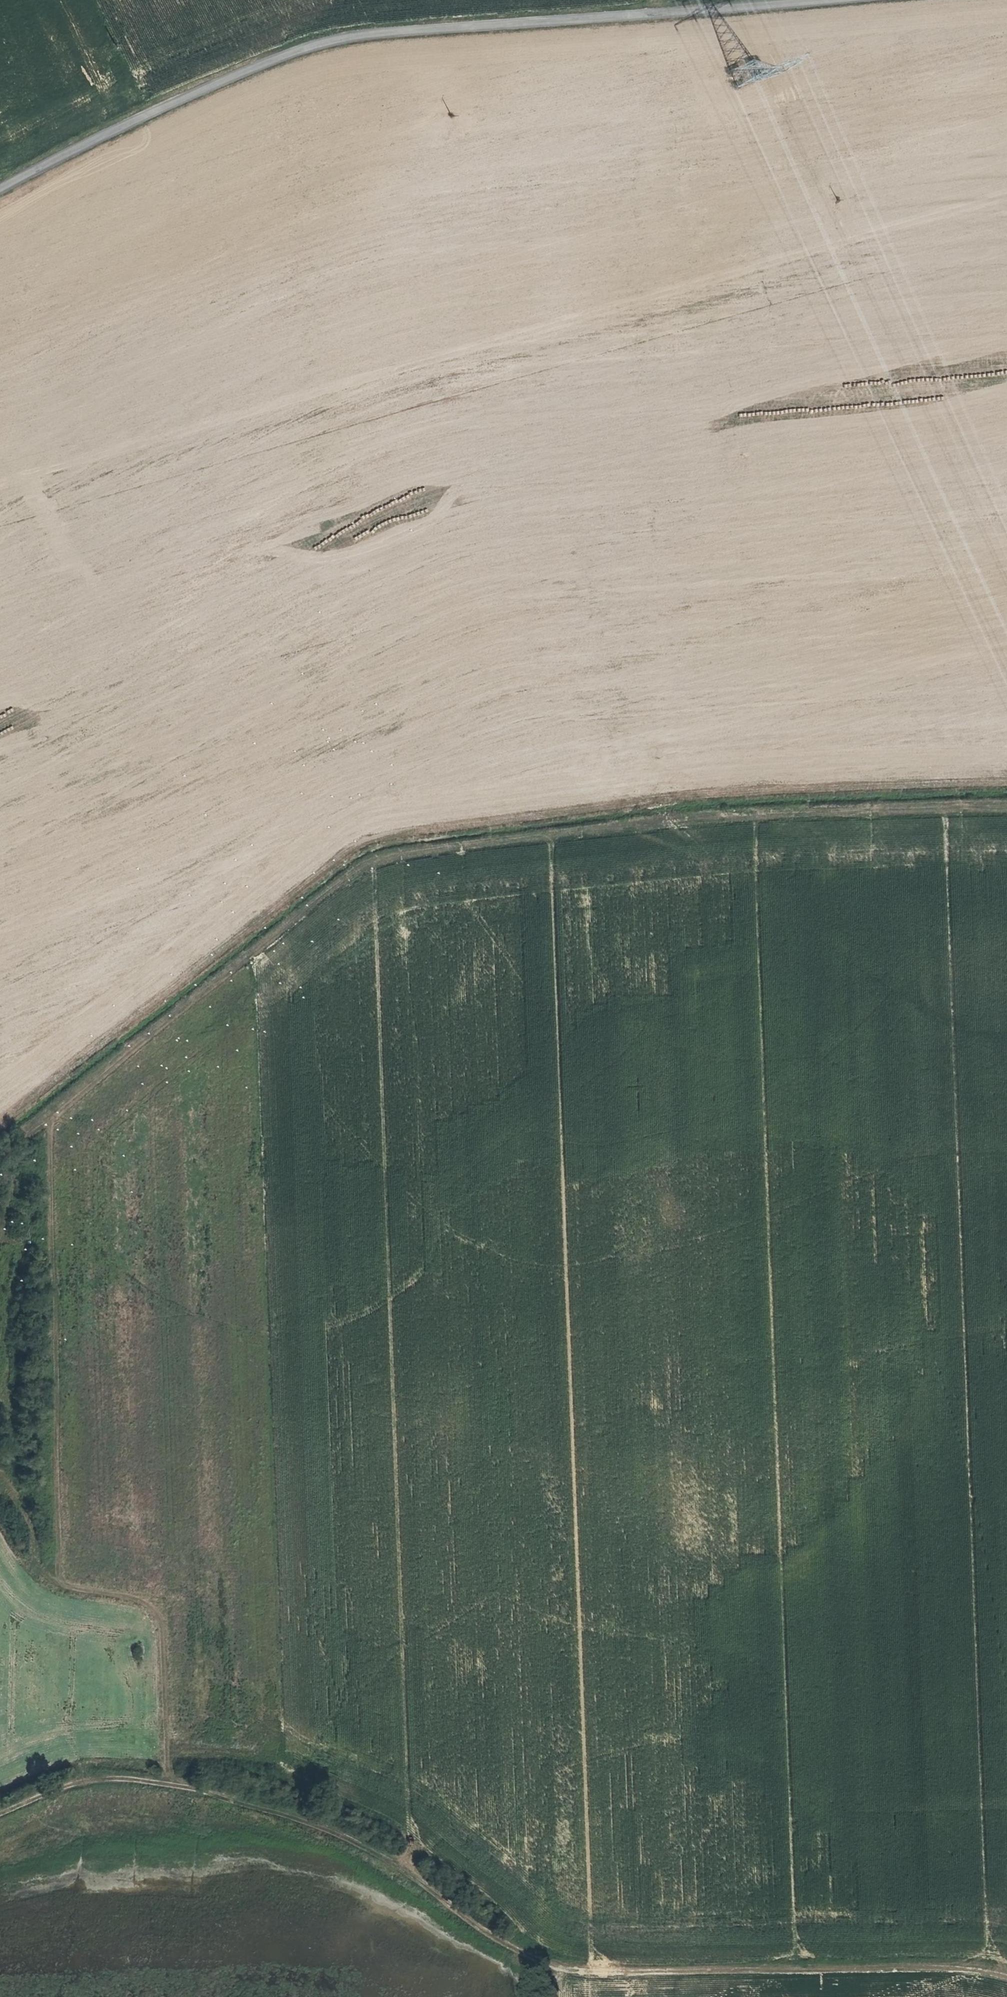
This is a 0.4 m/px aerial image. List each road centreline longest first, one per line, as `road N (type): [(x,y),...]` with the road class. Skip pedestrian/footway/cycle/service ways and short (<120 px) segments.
road 1 (track): [(0,1816),(78,1786),(116,1781),(246,1803),(357,1843),(549,1970),(950,1969),(1006,1979)]
road 2 (unclassified): [(0,198),(151,120),(351,44),(866,0)]

